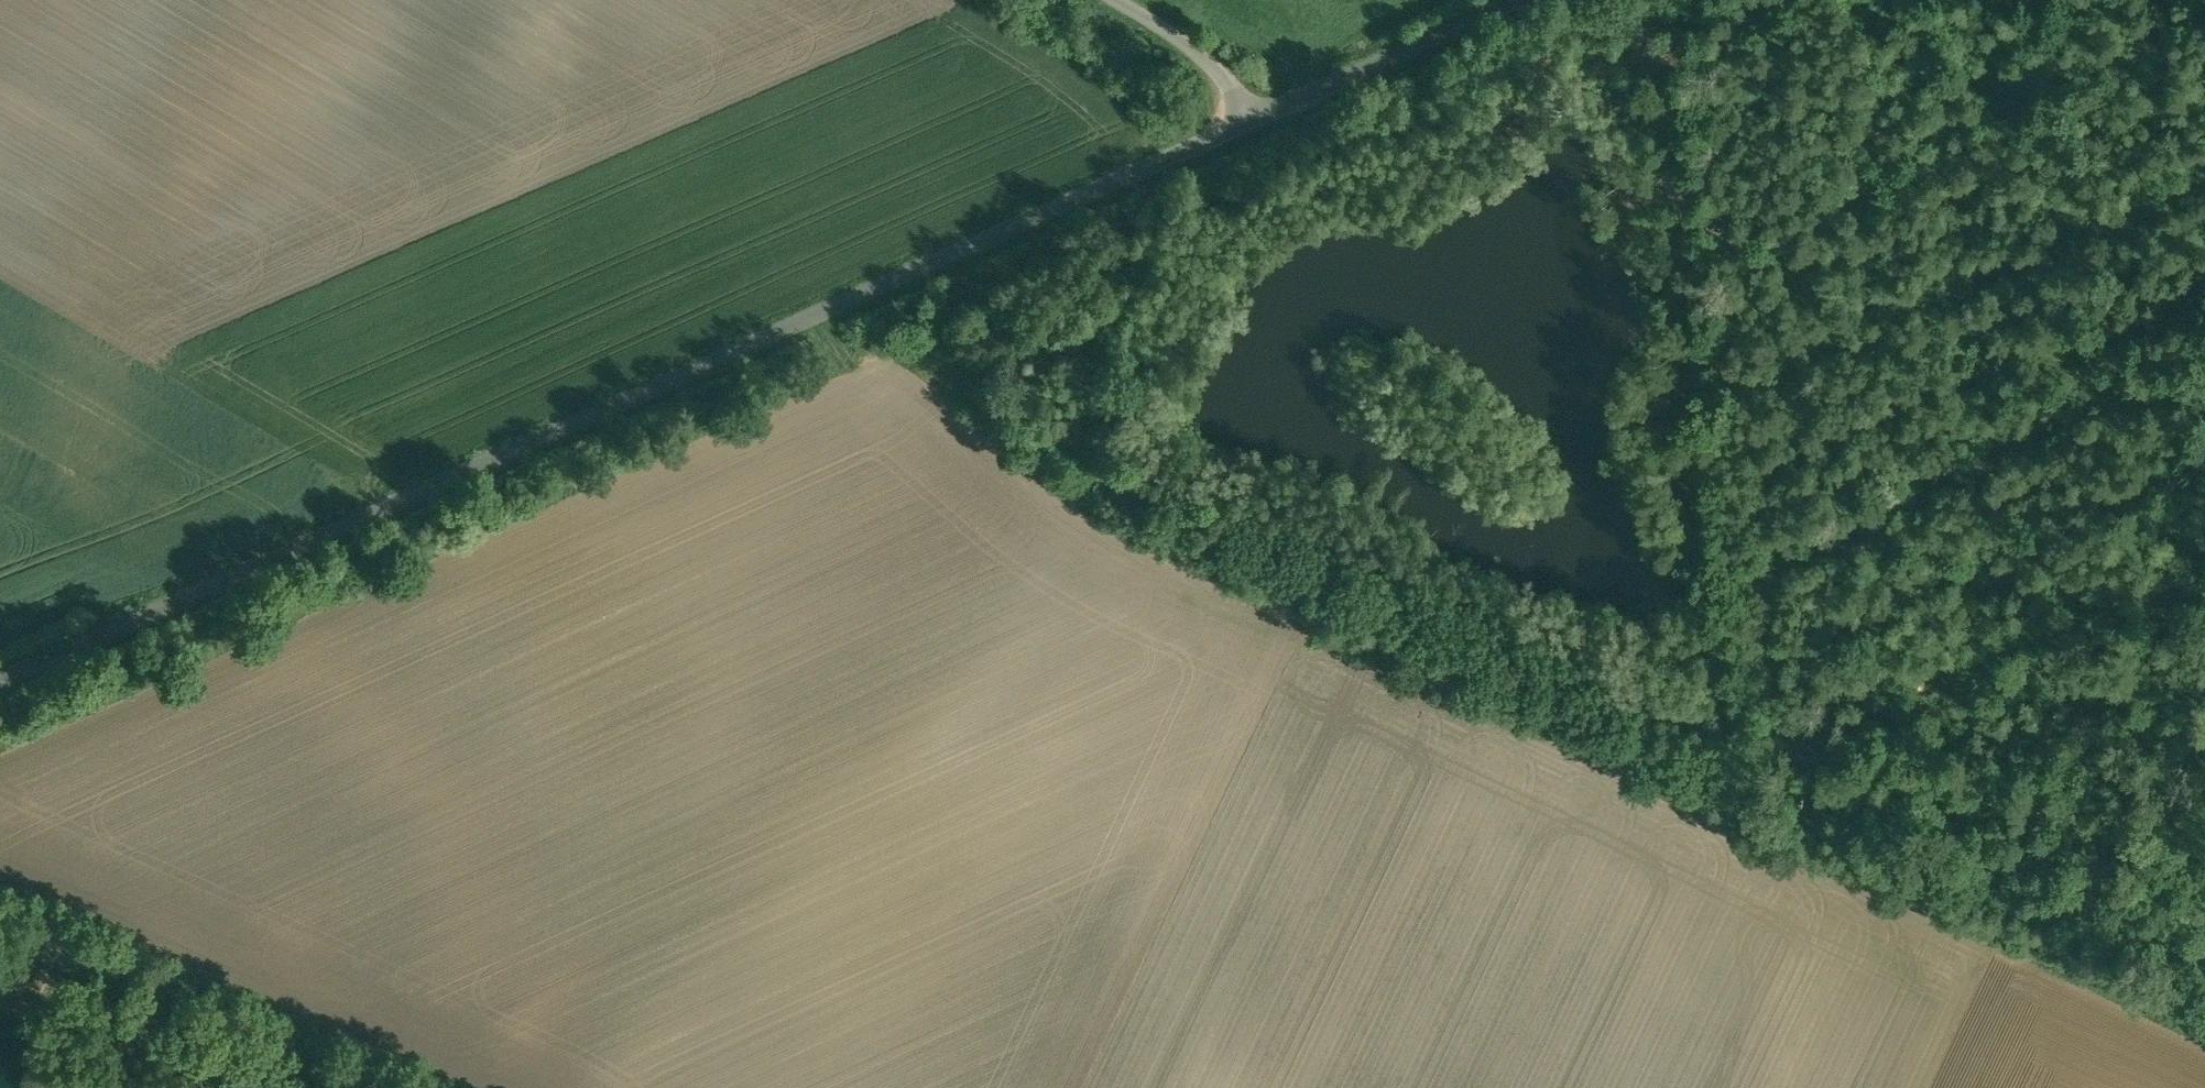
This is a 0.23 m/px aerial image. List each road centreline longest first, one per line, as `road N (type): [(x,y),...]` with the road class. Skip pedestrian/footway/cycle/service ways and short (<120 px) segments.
road 1 (residential): [(1249,124),(0,682)]
road 2 (track): [(2204,411),(1709,230),(1686,185),(1683,67),(1693,44),(1669,0)]
road 3 (residential): [(0,906),(397,1087)]
road 4 (residential): [(1527,0),(1249,124)]
road 5 (residential): [(1126,0),(1167,24),(1221,76),(1249,124)]

